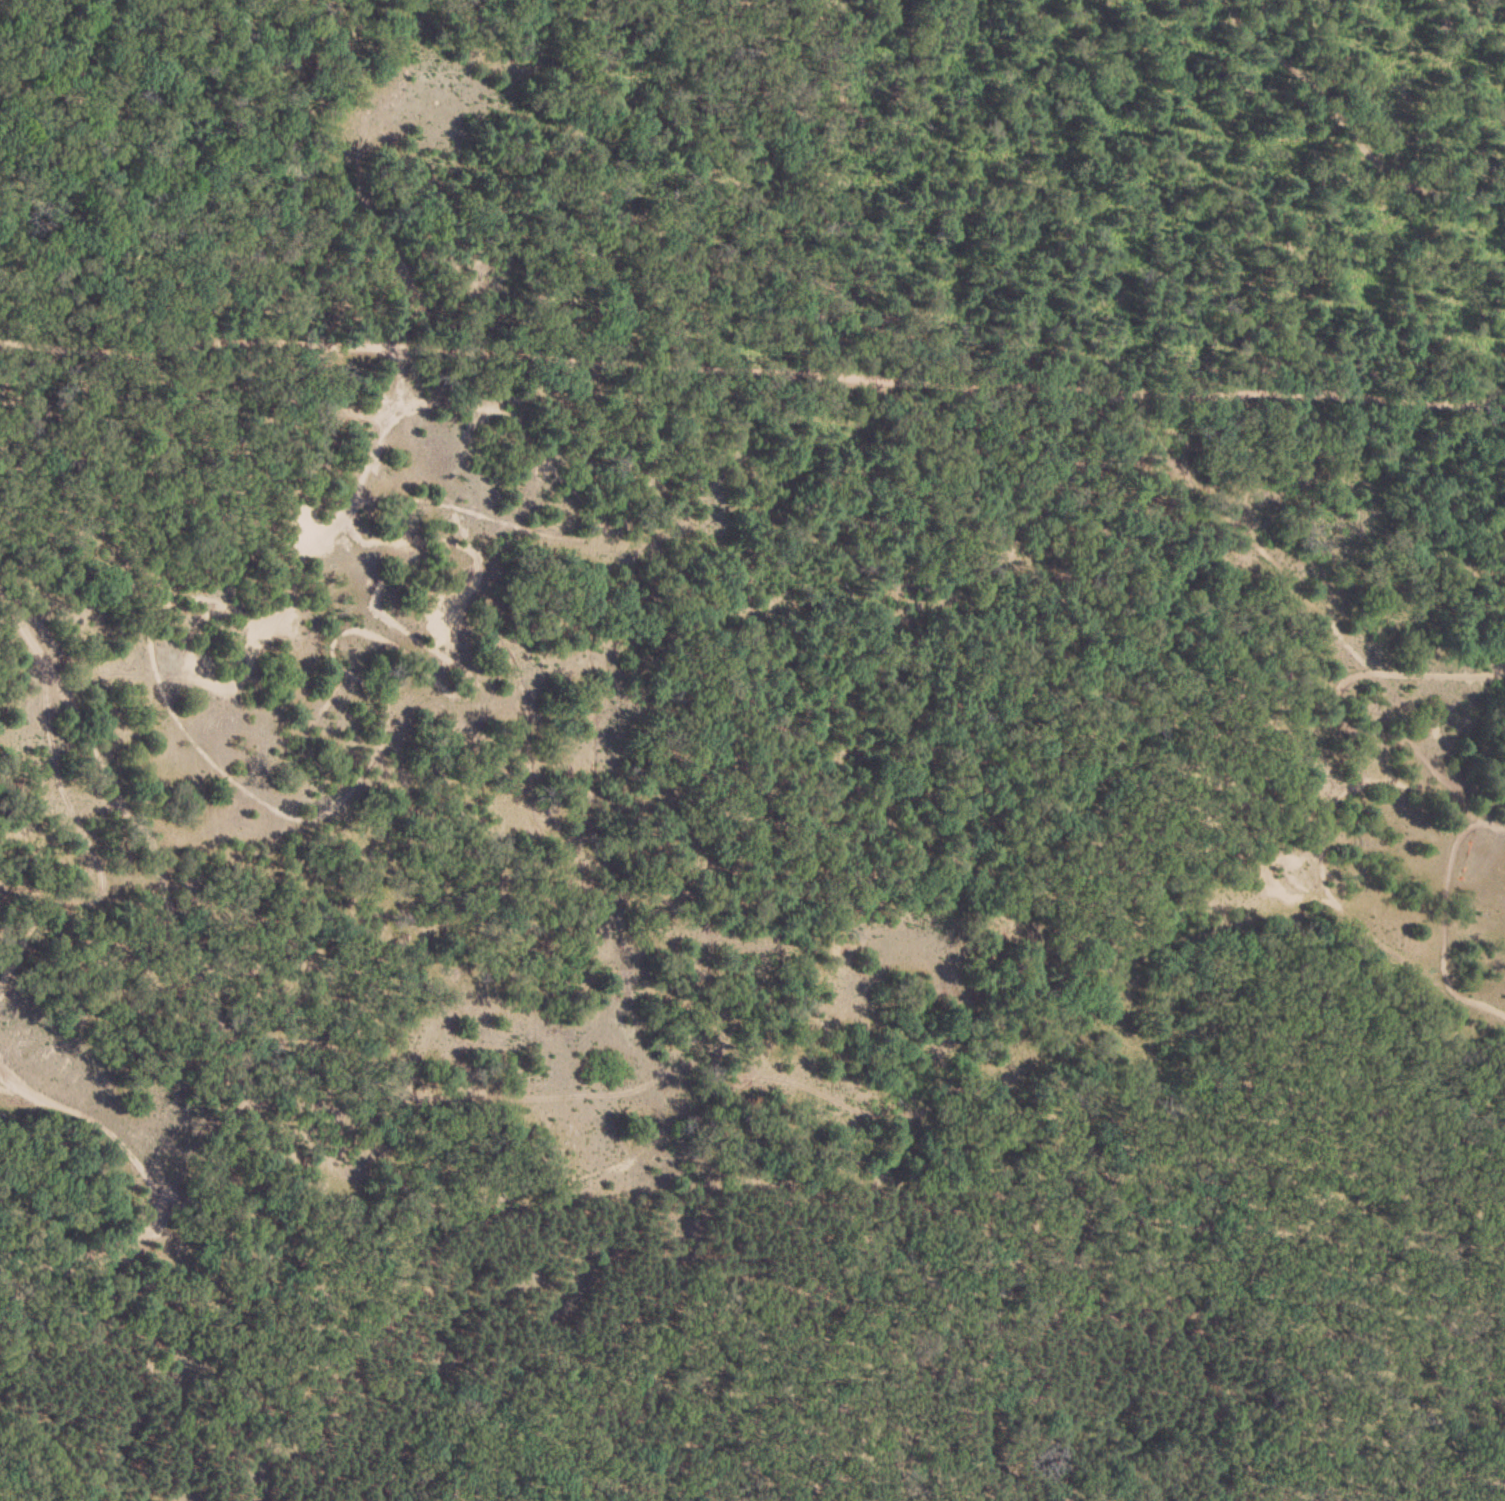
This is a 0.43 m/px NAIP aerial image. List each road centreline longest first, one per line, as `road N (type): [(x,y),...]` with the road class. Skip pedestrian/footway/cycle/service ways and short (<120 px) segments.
road 1 (residential): [(0,323),(114,331),(228,319),(351,328),(415,322),(962,360),(1504,380)]
road 2 (residential): [(0,578),(30,596),(58,637),(72,668),(85,768),(187,902),(212,951),(232,1087),(222,1173),(142,1217),(77,1230),(27,1255),(0,1285)]

